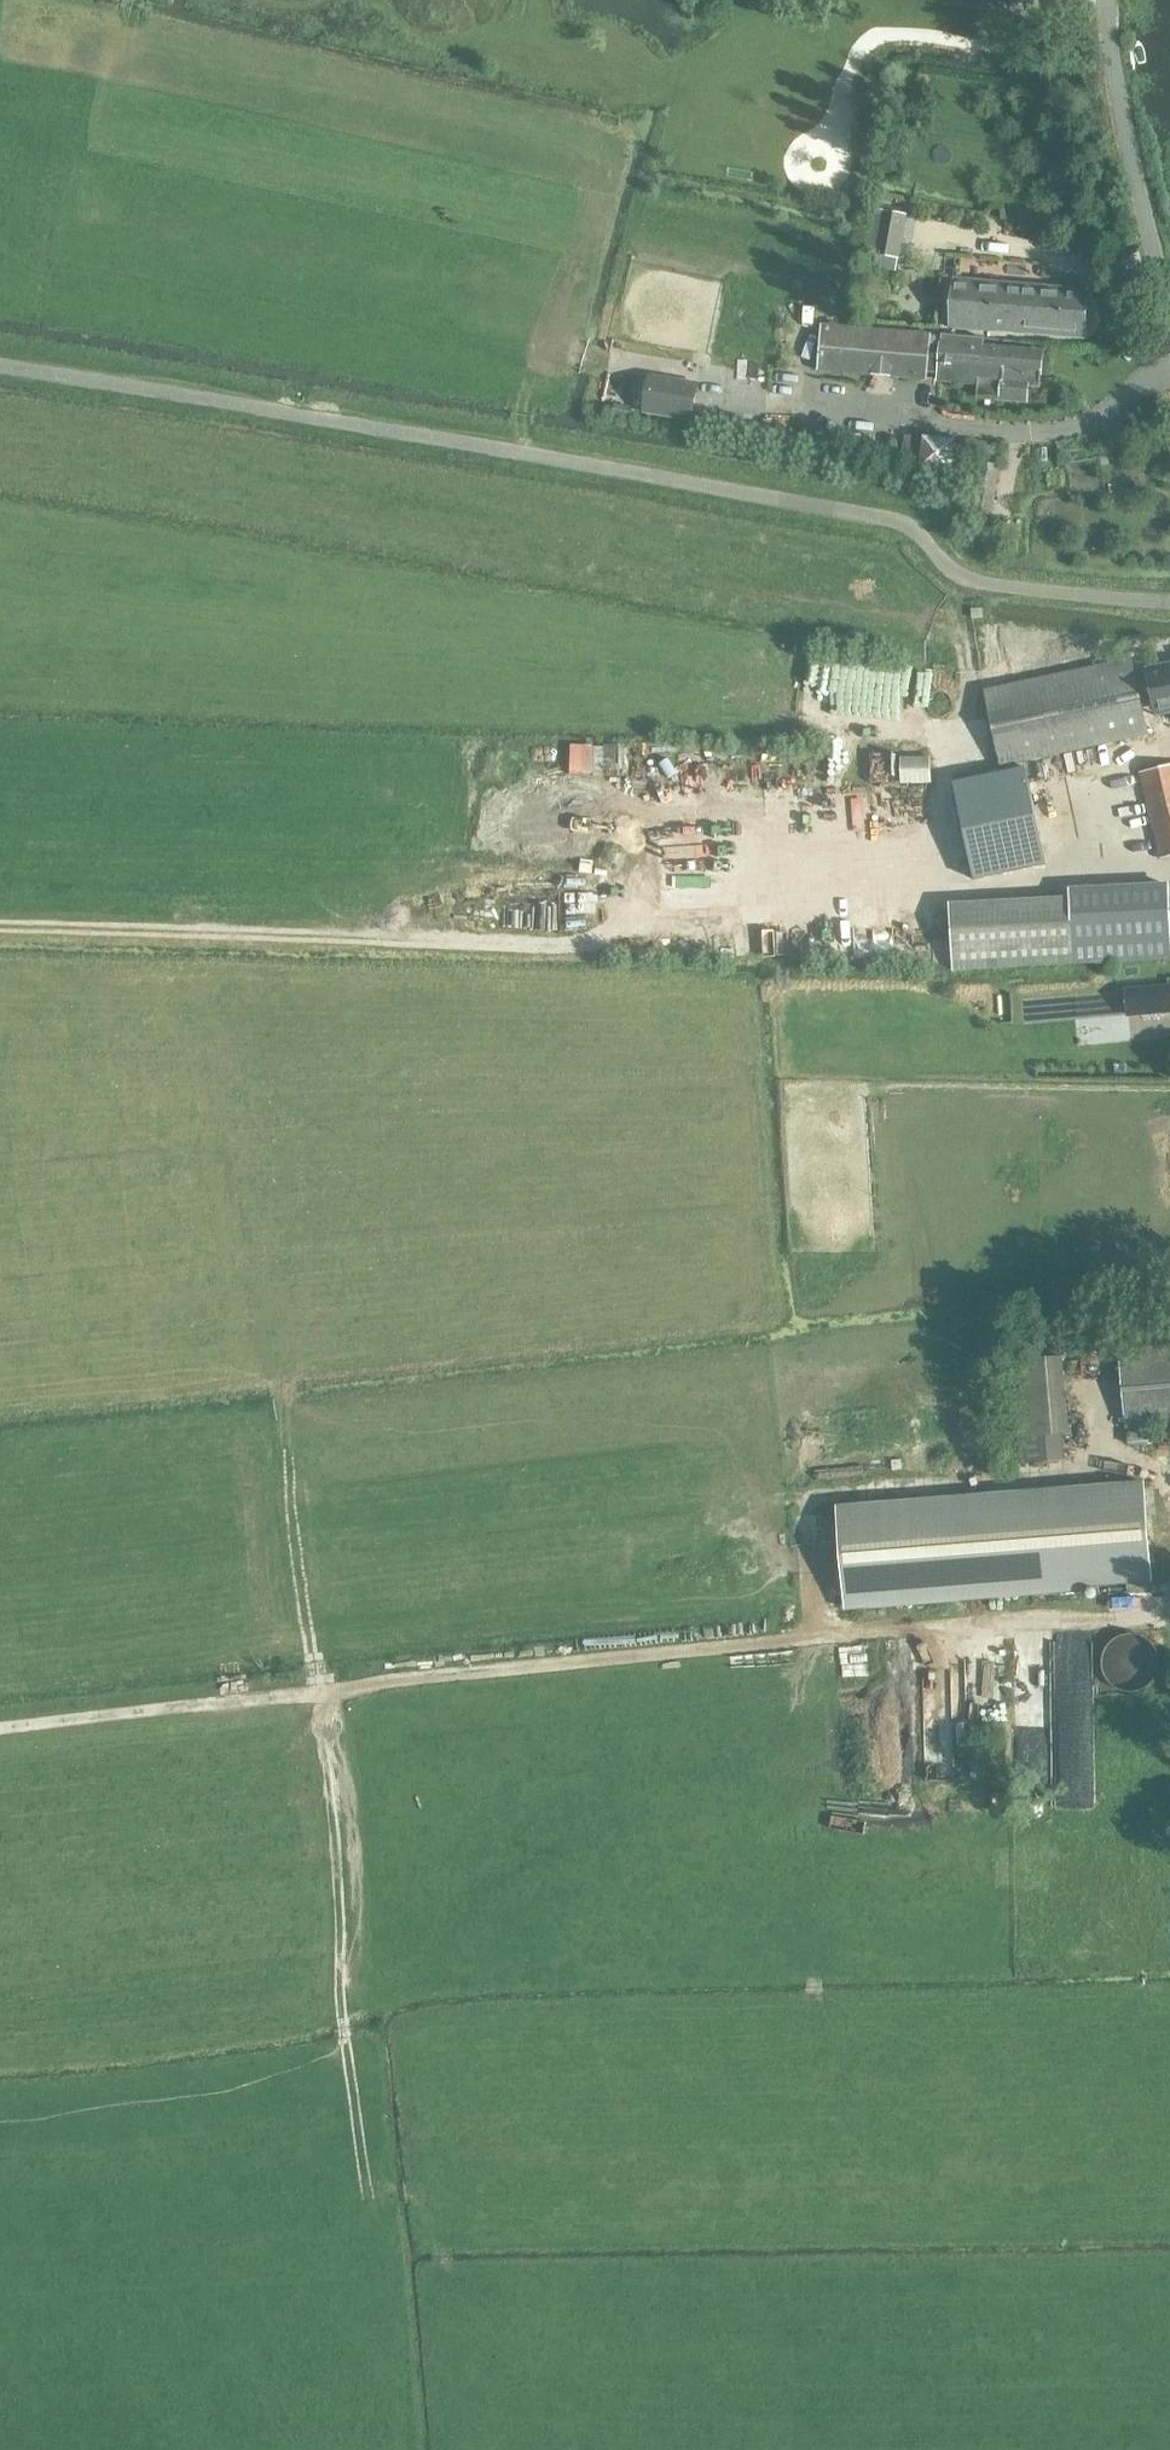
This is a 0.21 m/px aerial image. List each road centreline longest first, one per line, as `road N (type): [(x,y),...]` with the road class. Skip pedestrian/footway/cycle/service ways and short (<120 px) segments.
road 1 (track): [(321,1690),(820,1630),(1120,1618),(1169,1605)]
road 2 (track): [(321,1690),(342,2017),(368,2197)]
road 3 (unclassified): [(1169,320),(1117,85),(1111,0)]
road 4 (track): [(0,1726),(321,1690)]
road 5 (track): [(321,1690),(297,1574),(285,1405)]

